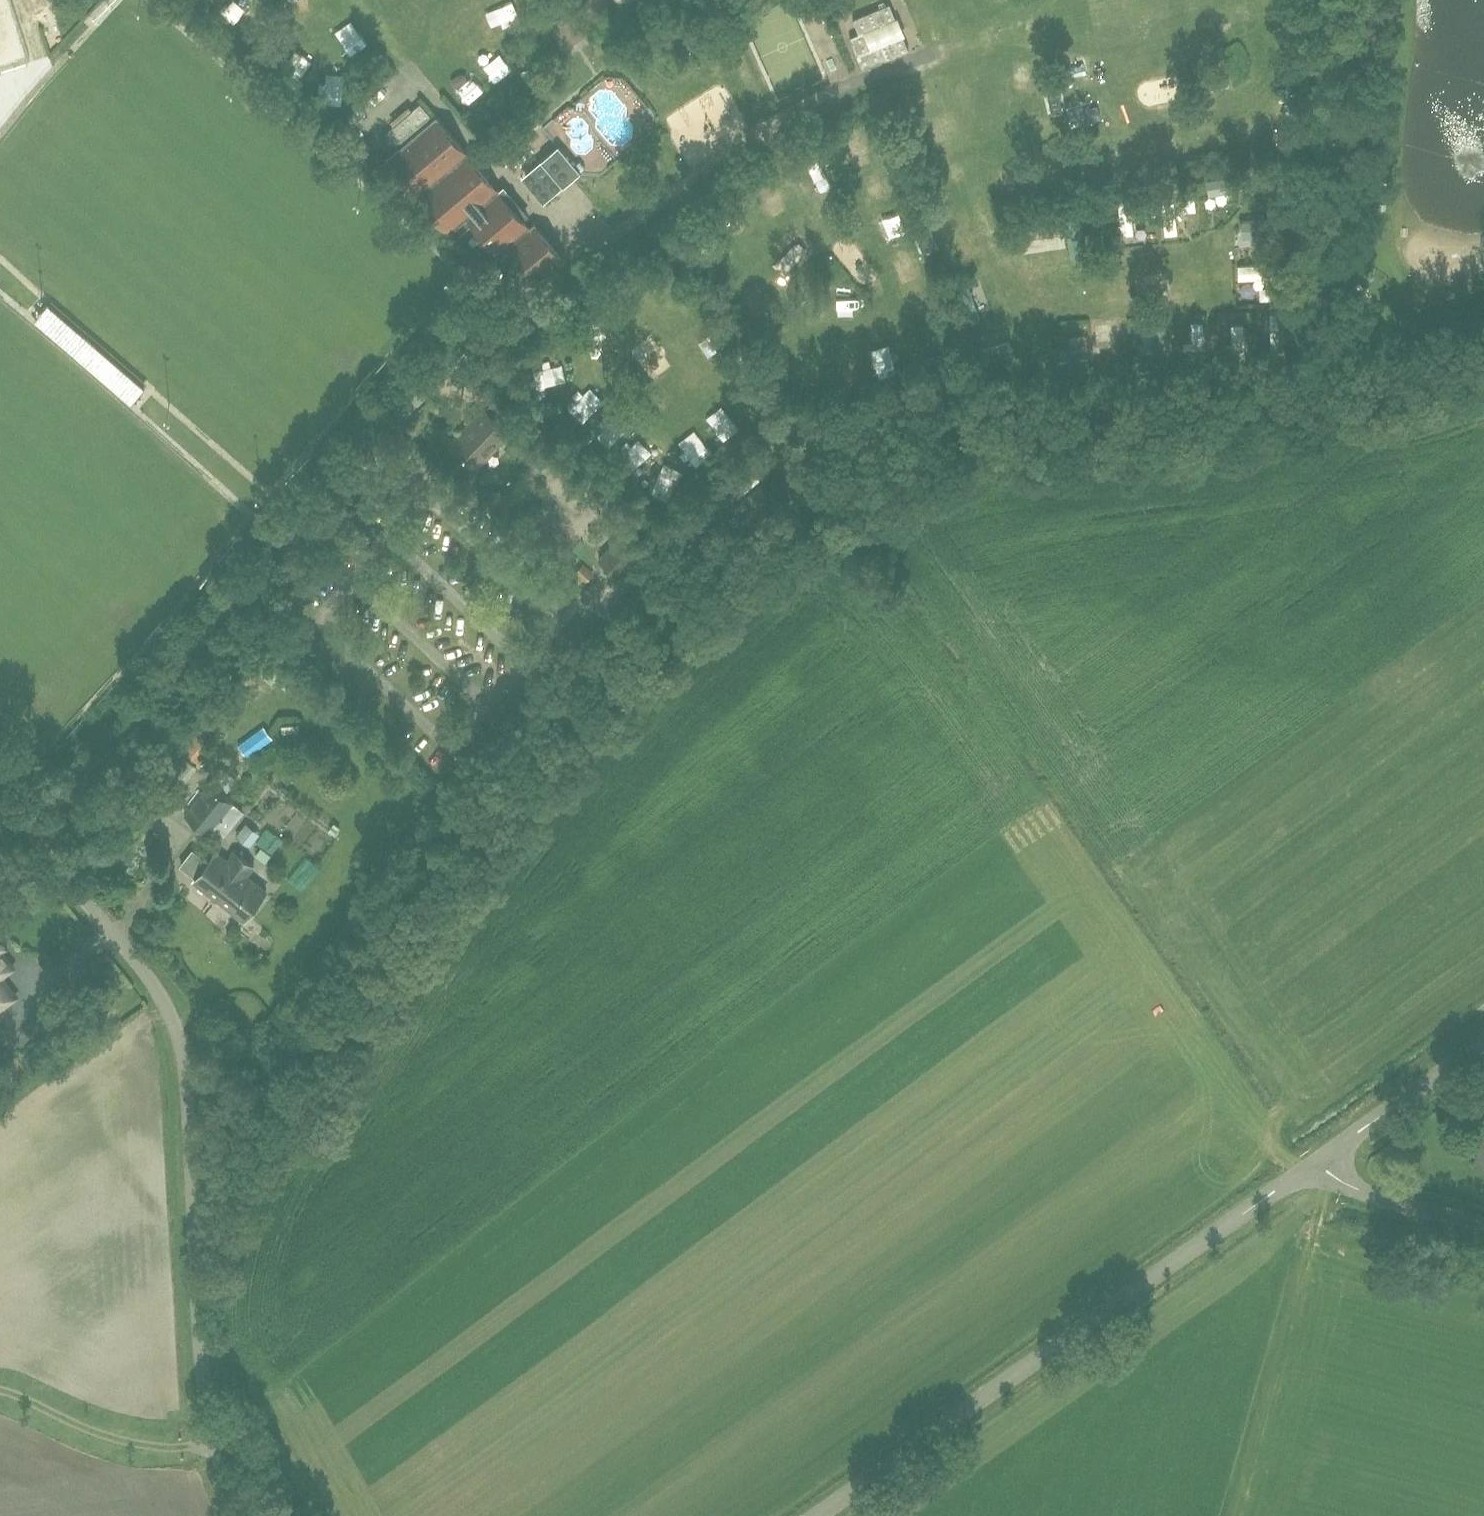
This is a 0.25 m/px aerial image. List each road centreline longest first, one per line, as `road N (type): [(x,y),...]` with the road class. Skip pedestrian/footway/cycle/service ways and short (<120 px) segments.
road 1 (residential): [(245,1515),(216,1445),(203,1381),(184,1046),(166,1004),(0,790)]
road 2 (unclassified): [(814,1515),(1322,1159)]
road 3 (unclassified): [(1322,1159),(1483,1042)]
road 4 (unclassified): [(1483,1225),(1356,1191),(1322,1159)]

